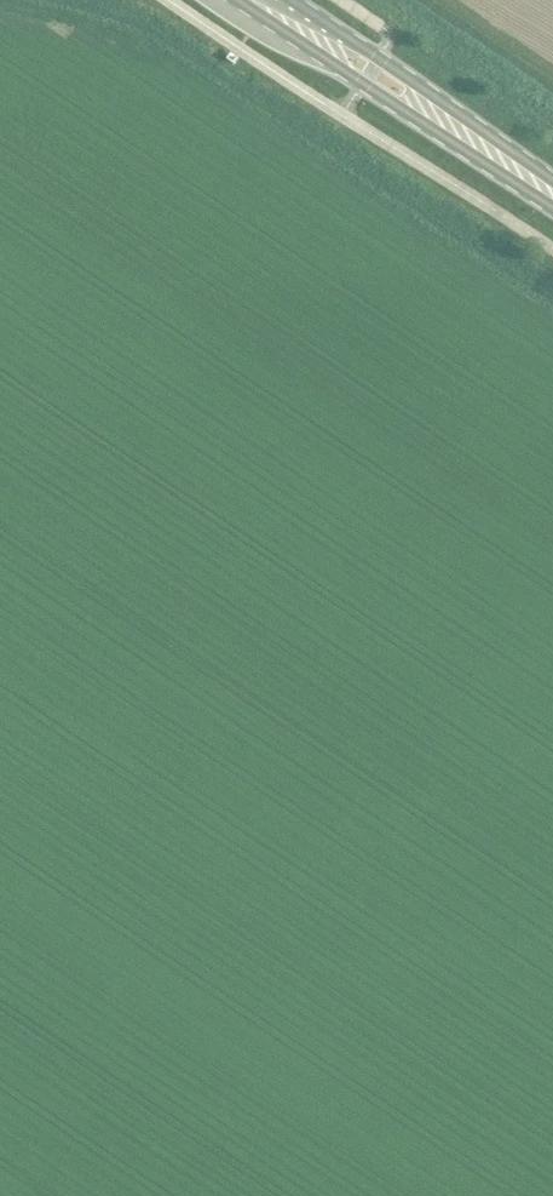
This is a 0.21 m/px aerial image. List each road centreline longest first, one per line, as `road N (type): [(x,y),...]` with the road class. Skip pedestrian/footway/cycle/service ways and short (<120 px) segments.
road 1 (primary): [(552,192),(267,0)]

